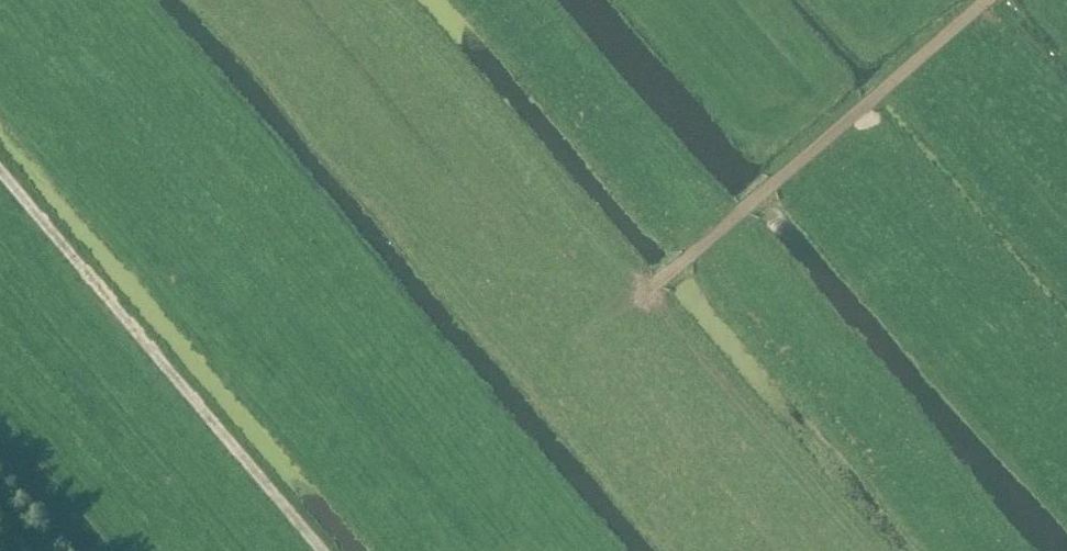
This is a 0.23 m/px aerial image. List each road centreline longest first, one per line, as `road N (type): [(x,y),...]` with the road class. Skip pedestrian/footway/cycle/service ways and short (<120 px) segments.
road 1 (track): [(322,550),(0,173)]
road 2 (track): [(641,295),(988,0)]

